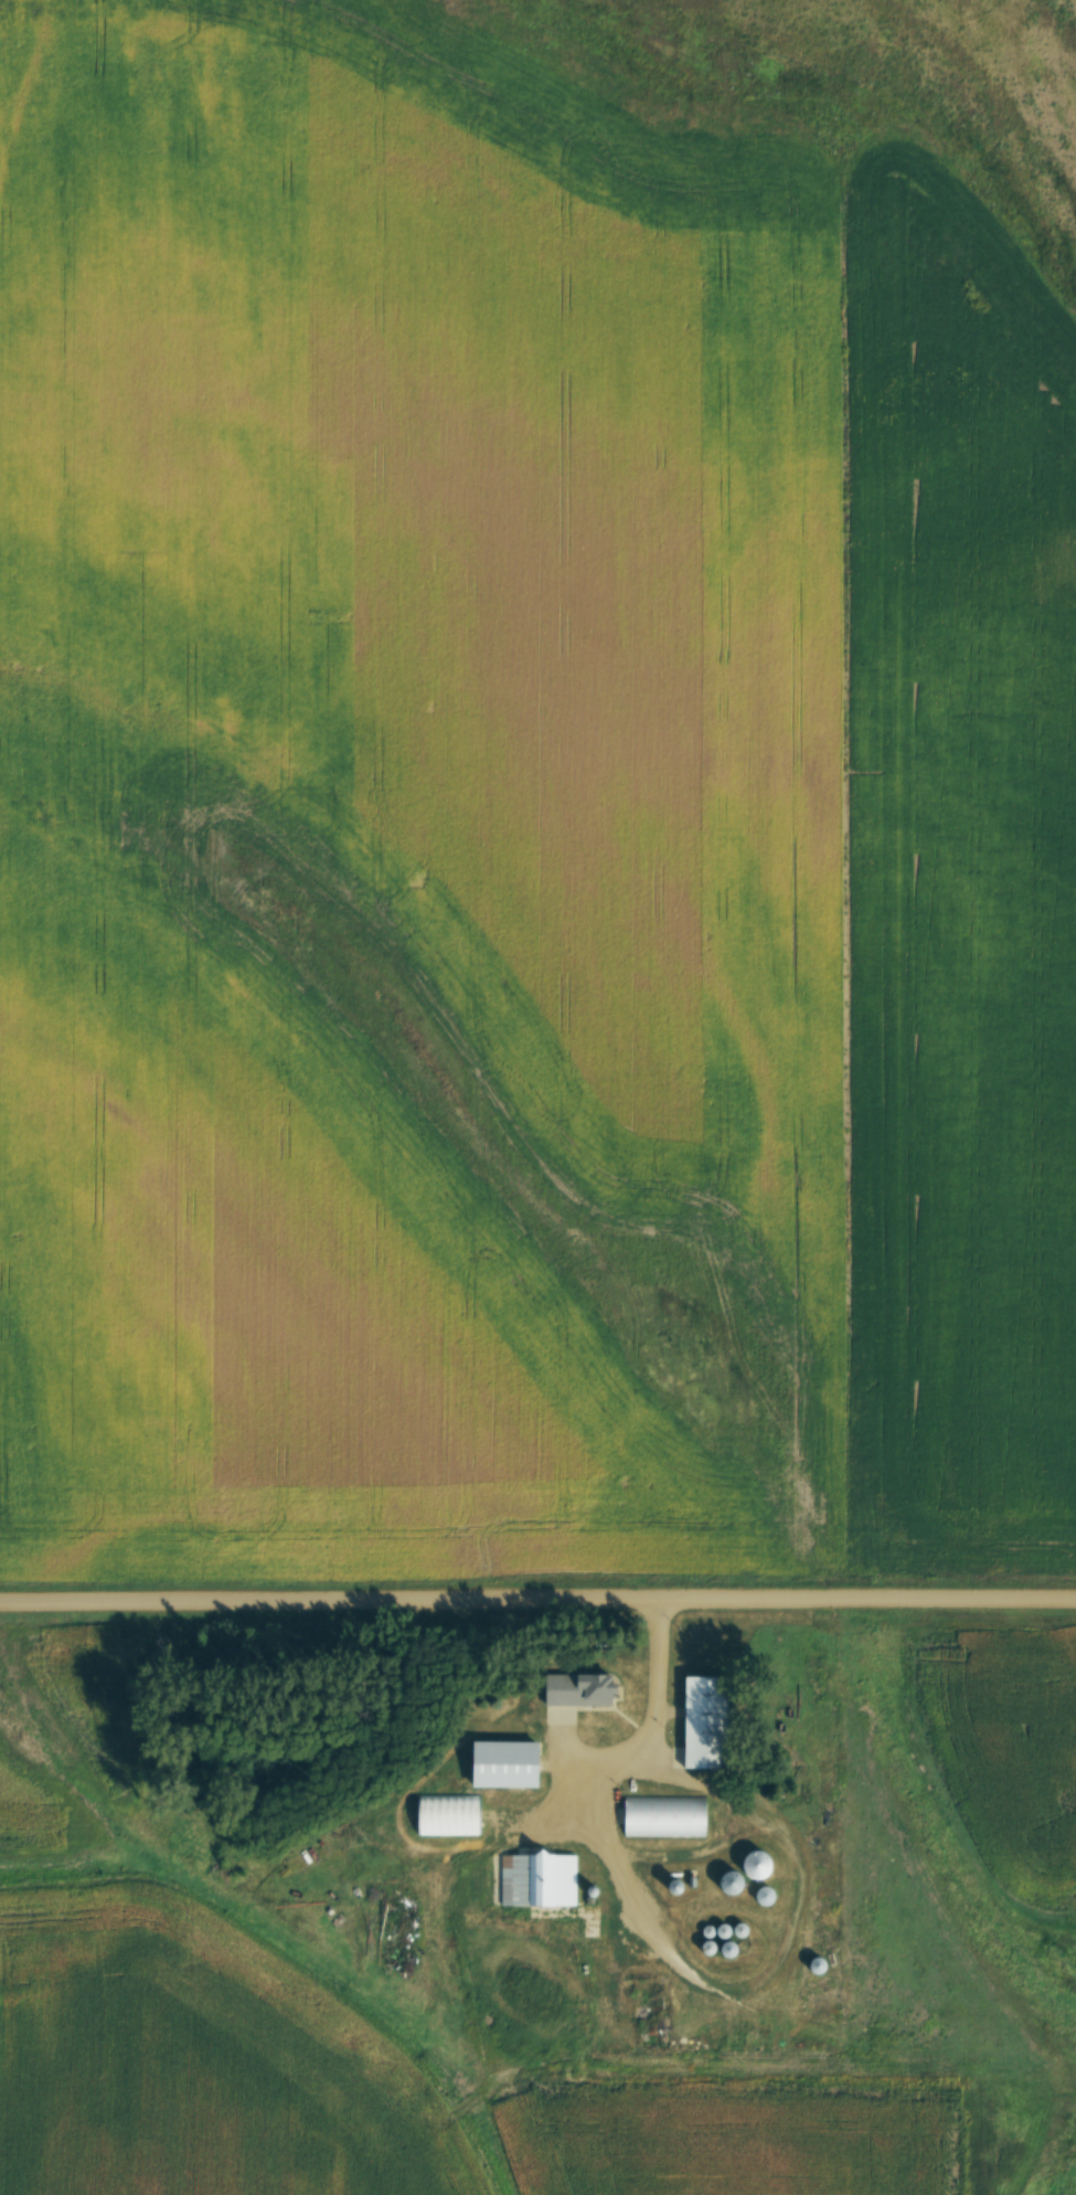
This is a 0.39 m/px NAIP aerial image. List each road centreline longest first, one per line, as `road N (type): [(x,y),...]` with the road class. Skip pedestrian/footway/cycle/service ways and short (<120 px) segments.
road 1 (residential): [(0,1603),(1075,1599)]

